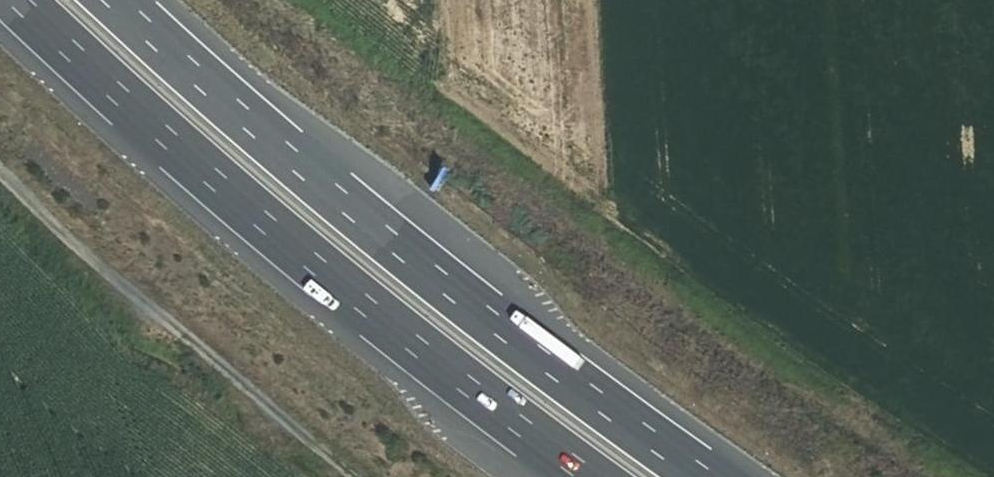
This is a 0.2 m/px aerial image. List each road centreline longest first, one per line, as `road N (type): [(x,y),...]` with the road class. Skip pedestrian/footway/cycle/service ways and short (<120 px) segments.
road 1 (track): [(288,0),(713,327),(942,476)]
road 2 (motorway): [(706,476),(443,284),(115,0)]
road 3 (motorway): [(18,0),(264,223),(591,476)]
road 4 (track): [(0,173),(116,289),(356,476)]

